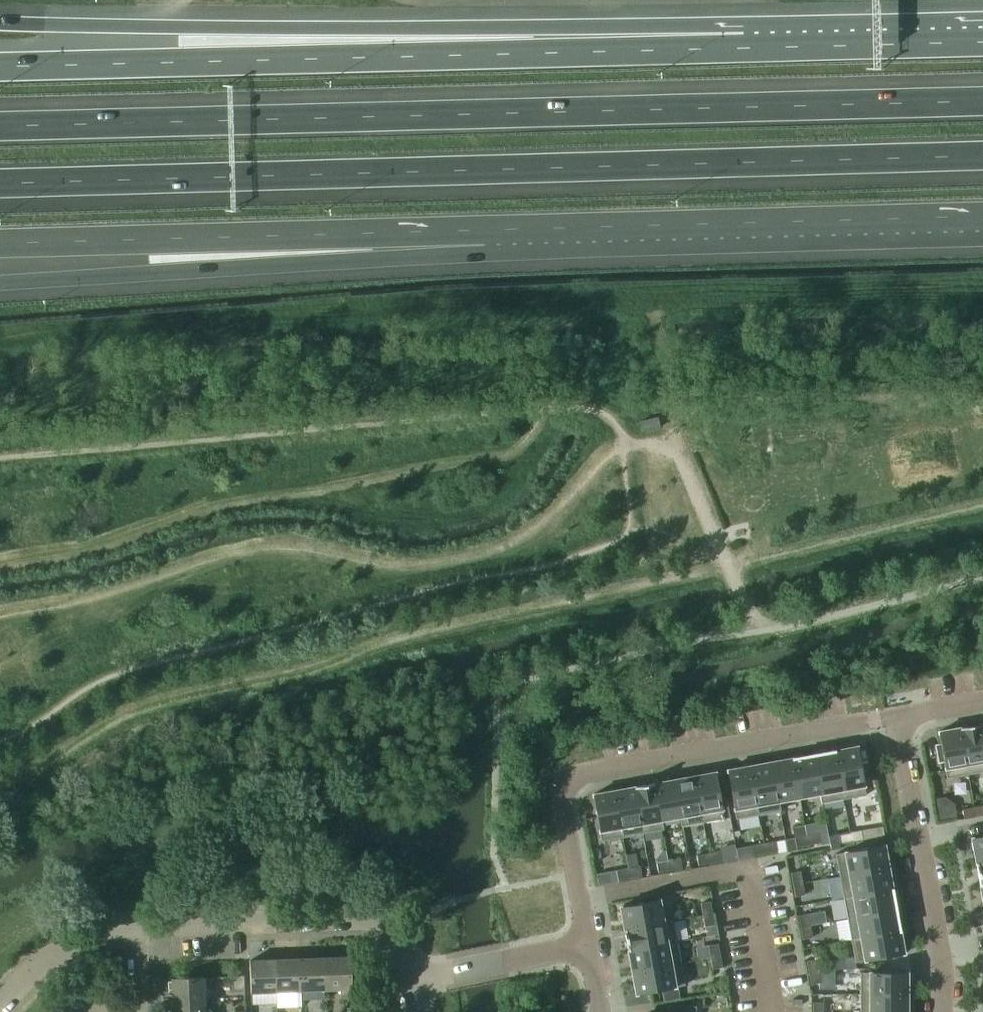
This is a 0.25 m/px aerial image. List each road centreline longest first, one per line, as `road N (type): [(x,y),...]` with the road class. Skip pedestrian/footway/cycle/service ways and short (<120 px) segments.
road 1 (motorway): [(0,184),(982,156)]
road 2 (motorway): [(982,98),(0,125)]
road 3 (motorway): [(755,48),(480,27),(0,23)]
road 4 (motorway): [(755,48),(0,67)]
road 5 (motorway): [(486,229),(982,217)]
road 6 (motorway): [(0,287),(486,229)]
road 7 (motorway): [(0,244),(486,229)]
road 8 (residential): [(868,721),(574,778),(563,809),(589,943)]
road 9 (residential): [(410,978),(396,937),(367,918),(138,926)]
road 10 (residential): [(942,1011),(942,968),(895,715)]
road 11 (motorway): [(982,42),(755,48)]
road 12 (residential): [(410,978),(589,943)]
road 13 (residential): [(0,1004),(60,950),(138,926)]

